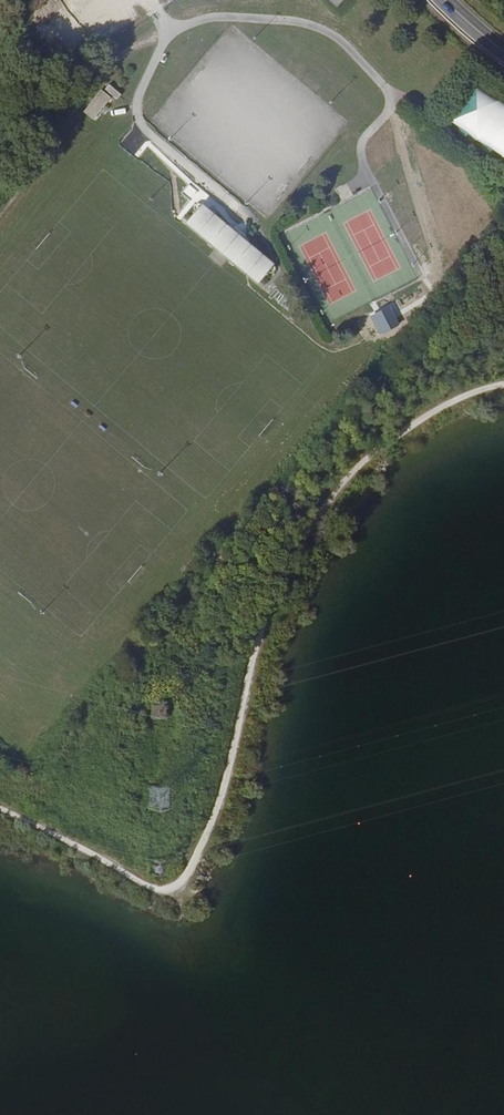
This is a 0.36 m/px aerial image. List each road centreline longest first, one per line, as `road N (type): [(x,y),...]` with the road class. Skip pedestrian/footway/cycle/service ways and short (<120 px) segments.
road 1 (track): [(0,216),(96,84),(119,59),(171,36)]

